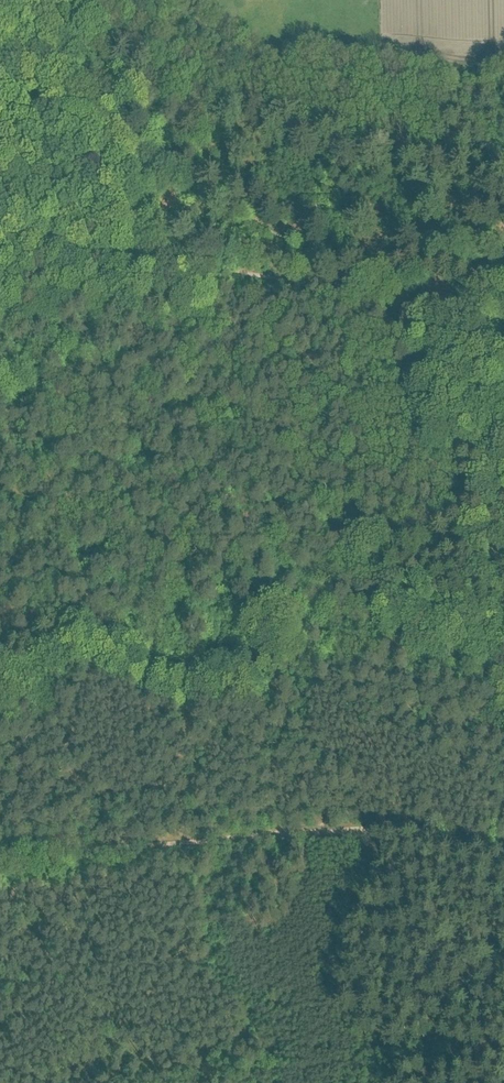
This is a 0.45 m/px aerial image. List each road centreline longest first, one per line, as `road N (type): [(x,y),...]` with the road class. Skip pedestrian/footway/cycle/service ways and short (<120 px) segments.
road 1 (track): [(503,857),(381,831),(0,854)]
road 2 (track): [(220,19),(247,43),(272,51),(503,68)]

